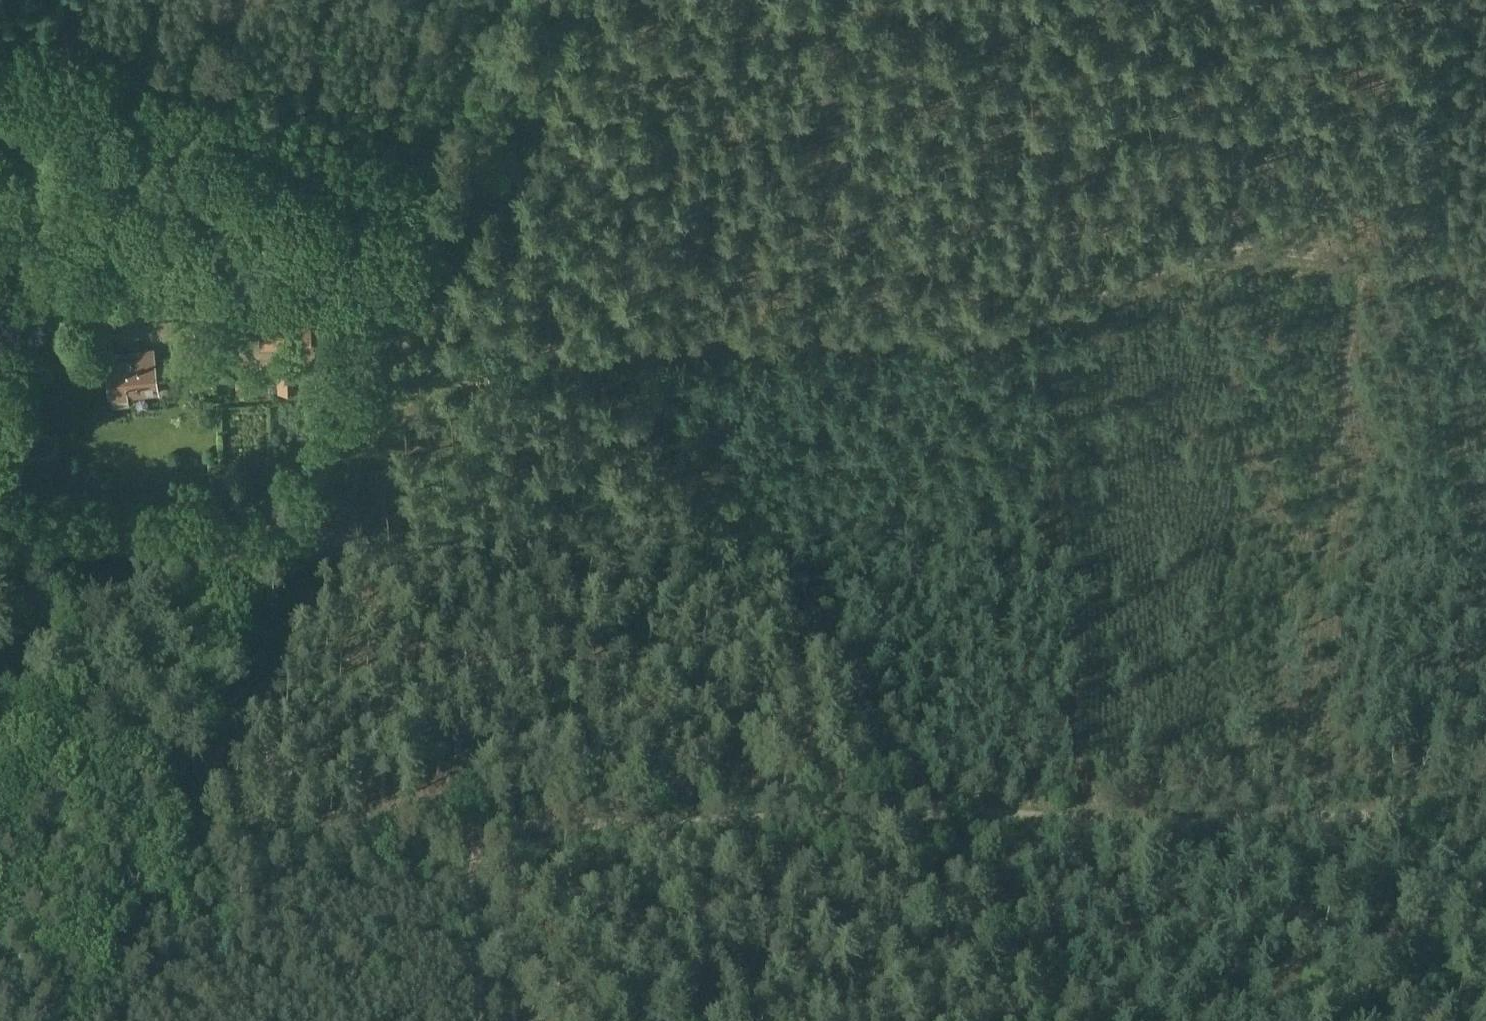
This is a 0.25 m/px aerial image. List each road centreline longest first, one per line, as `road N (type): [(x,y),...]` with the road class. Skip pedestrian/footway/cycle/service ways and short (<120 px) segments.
road 1 (track): [(1485,281),(1229,252),(1055,315),(978,332),(367,355)]
road 2 (track): [(53,1020),(534,0)]
road 3 (track): [(1060,1020),(628,345)]
road 4 (track): [(432,217),(0,65)]
road 5 (track): [(1421,272),(1439,0)]

